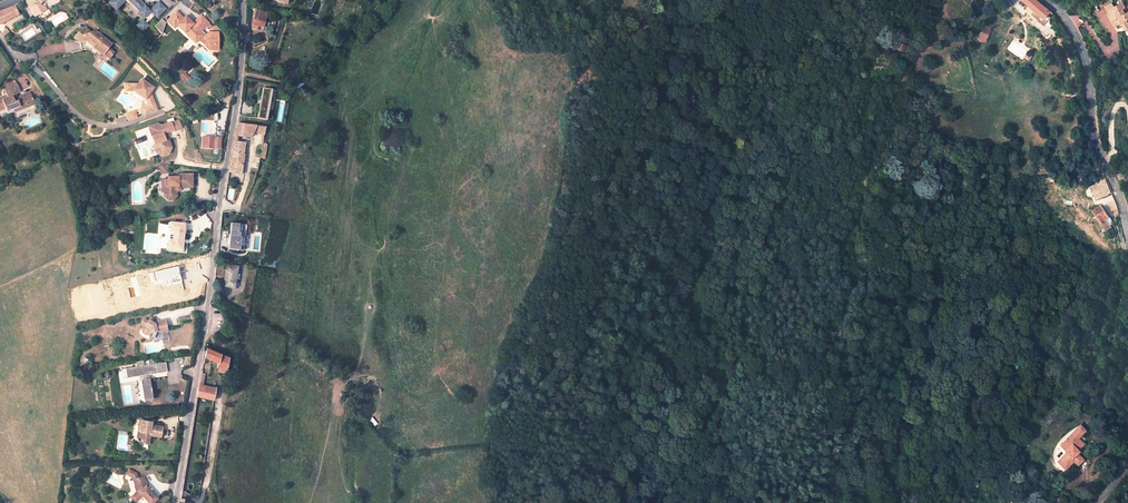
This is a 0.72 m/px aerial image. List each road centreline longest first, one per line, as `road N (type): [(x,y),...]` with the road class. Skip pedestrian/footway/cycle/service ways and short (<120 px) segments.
road 1 (residential): [(243,0),(242,72),(175,502)]
road 2 (track): [(216,242),(296,153),(304,155),(311,204),(338,223),(384,312),(384,342)]
road 3 (tertiary): [(1048,0),(1083,51),(1103,162)]

